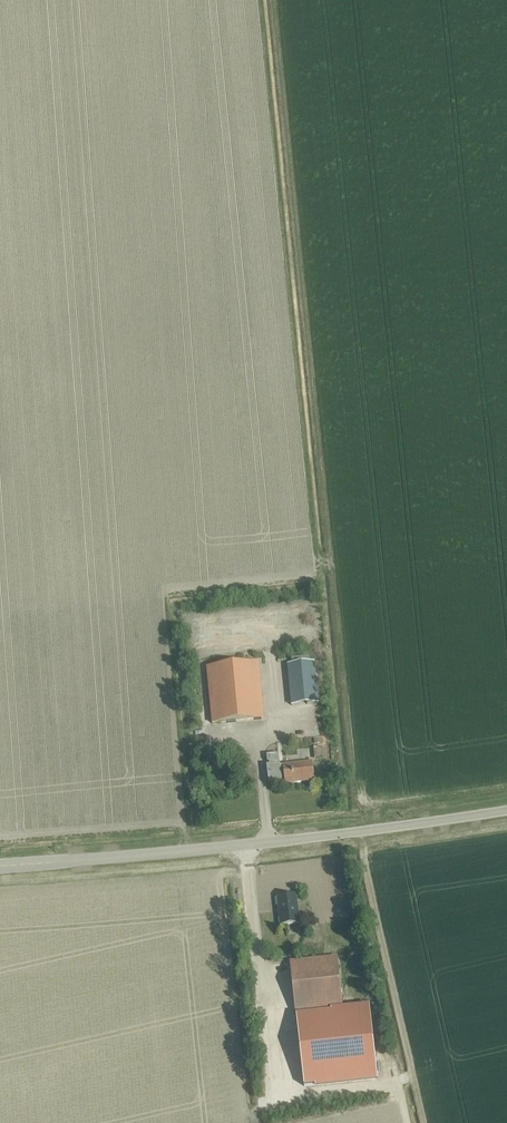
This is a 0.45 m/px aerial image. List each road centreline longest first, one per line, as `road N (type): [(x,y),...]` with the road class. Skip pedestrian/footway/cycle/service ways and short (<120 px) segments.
road 1 (unclassified): [(0,864),(506,809)]

